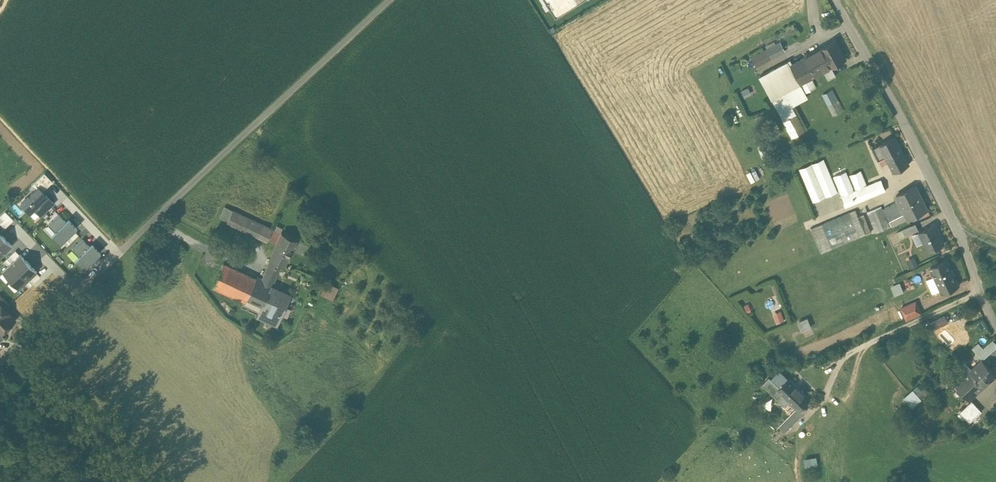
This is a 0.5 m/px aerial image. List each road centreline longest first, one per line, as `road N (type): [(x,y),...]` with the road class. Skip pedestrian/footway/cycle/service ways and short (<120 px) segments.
road 1 (residential): [(105,265),(389,0)]
road 2 (residential): [(835,0),(902,117),(995,327)]
road 3 (residential): [(0,364),(105,265)]

